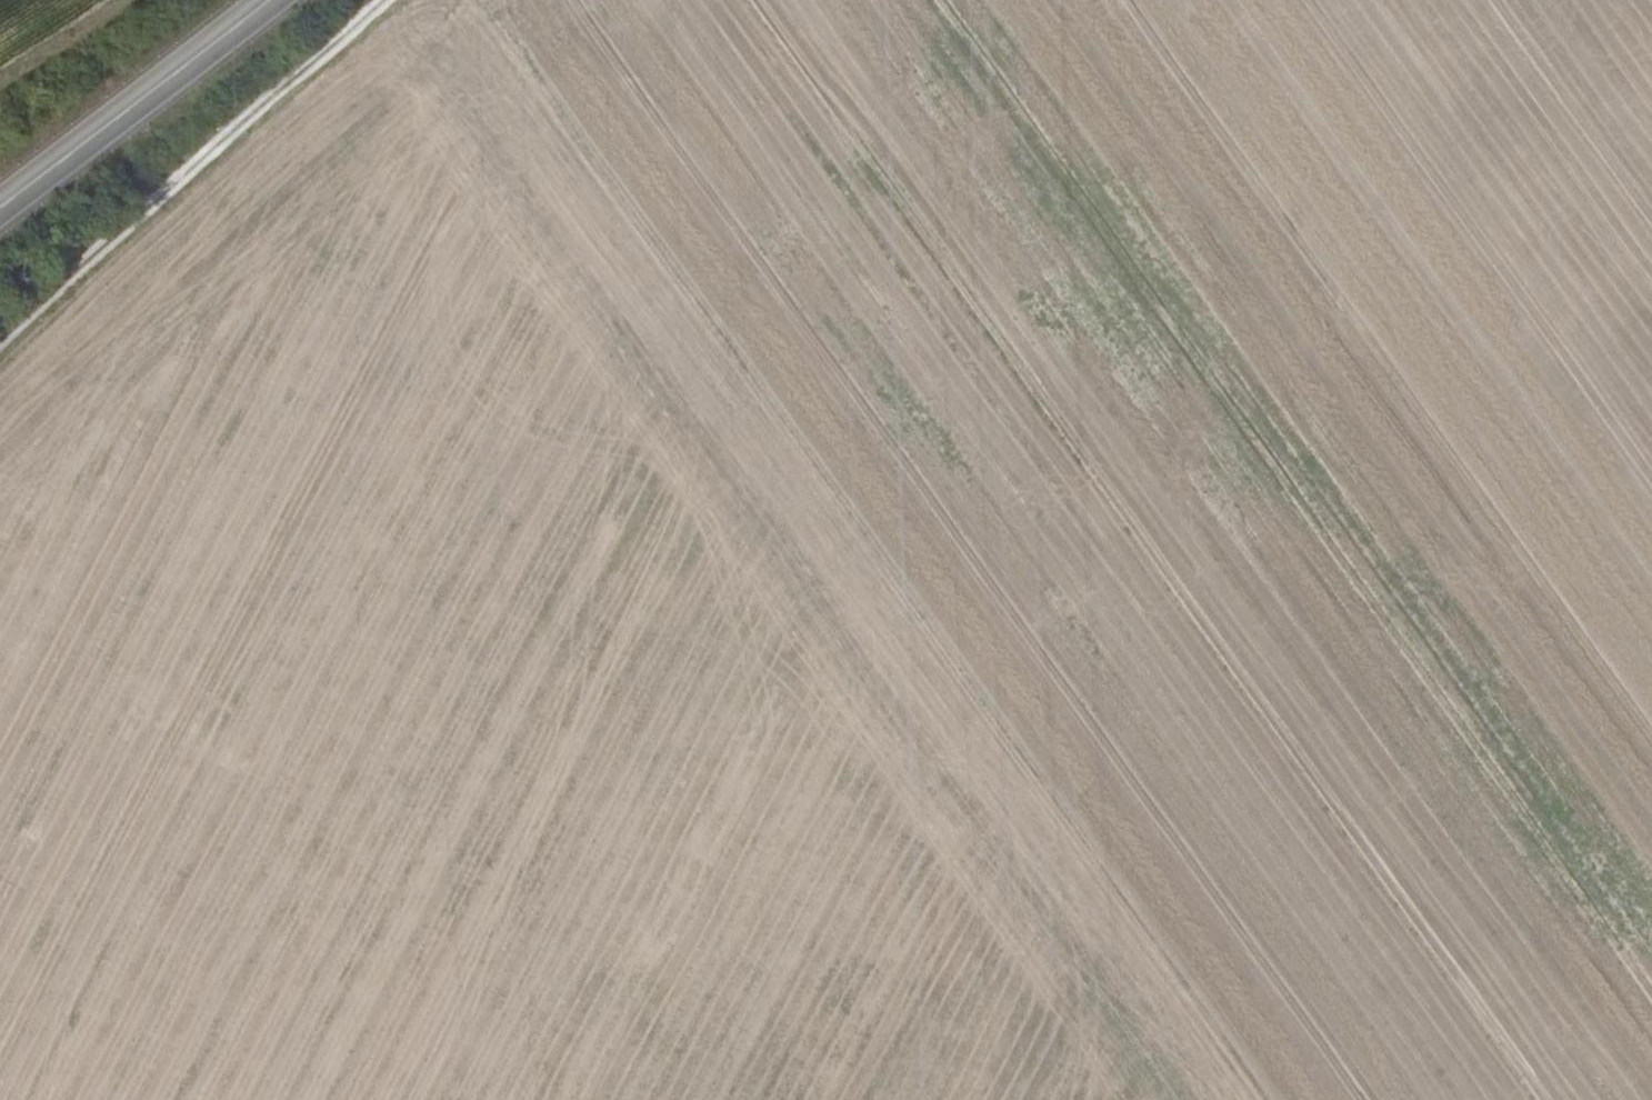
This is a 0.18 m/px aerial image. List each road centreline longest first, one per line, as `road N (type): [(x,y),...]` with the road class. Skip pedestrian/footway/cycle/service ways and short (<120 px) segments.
road 1 (track): [(0,348),(390,0)]
road 2 (tertiary): [(0,209),(271,0)]

